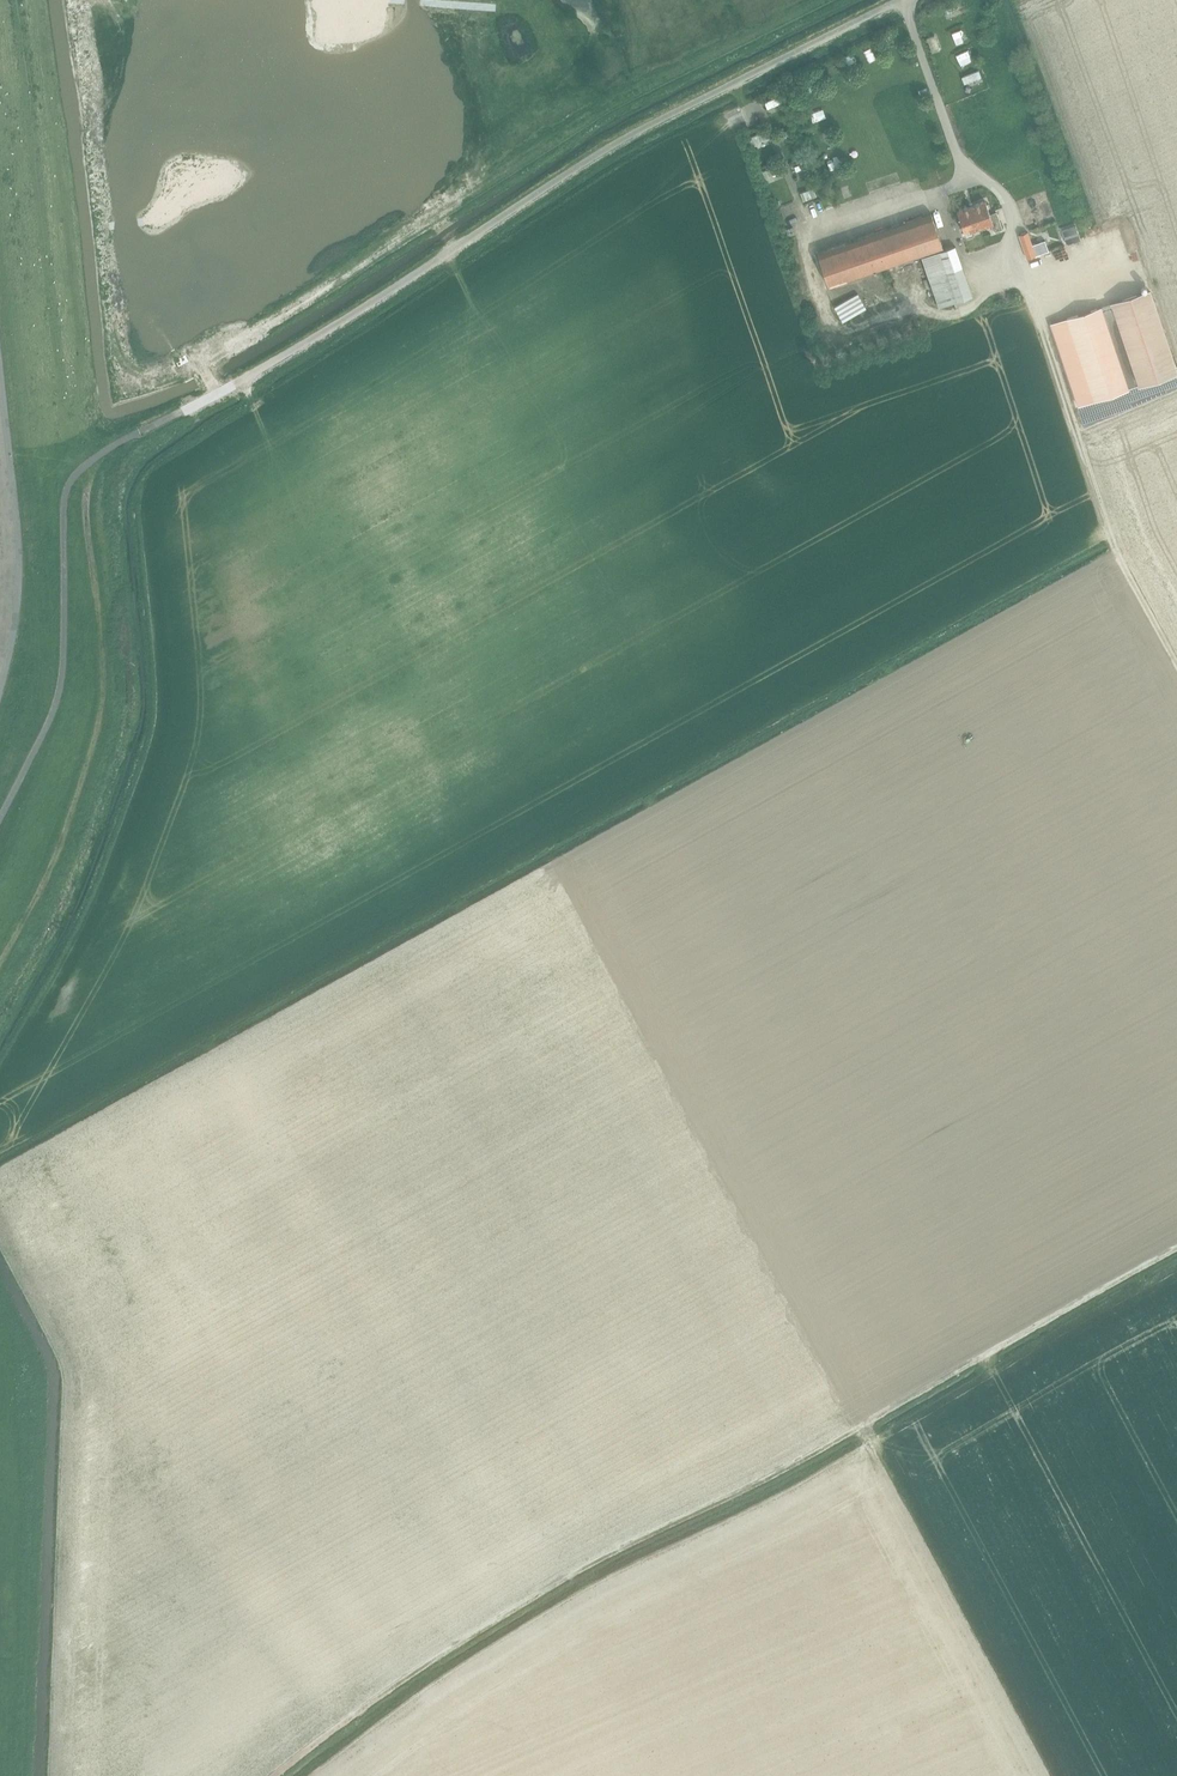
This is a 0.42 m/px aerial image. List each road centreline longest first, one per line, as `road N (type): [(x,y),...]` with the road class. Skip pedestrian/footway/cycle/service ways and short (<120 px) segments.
road 1 (unclassified): [(139,431),(303,344),(584,161),(896,0)]

